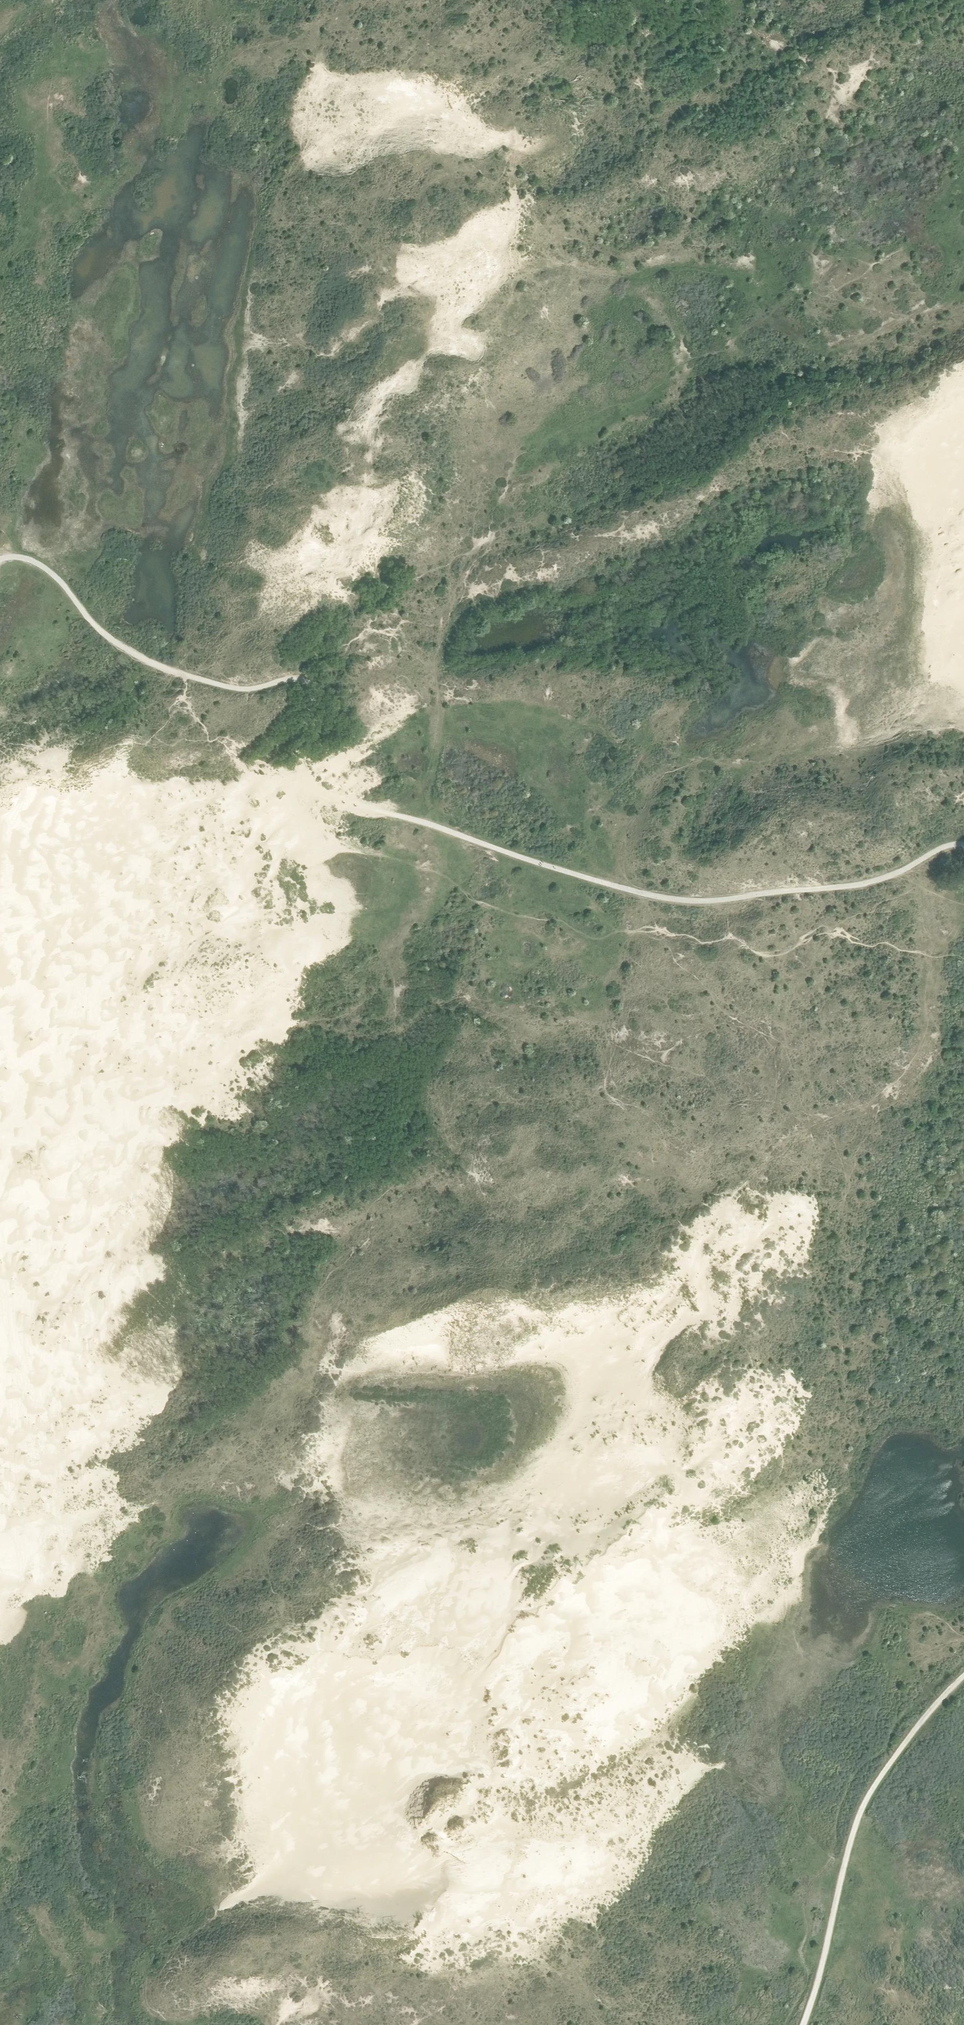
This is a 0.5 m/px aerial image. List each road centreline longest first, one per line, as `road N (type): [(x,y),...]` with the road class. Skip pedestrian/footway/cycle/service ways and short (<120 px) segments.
road 1 (track): [(963,1677),(869,1791),(802,2024)]

